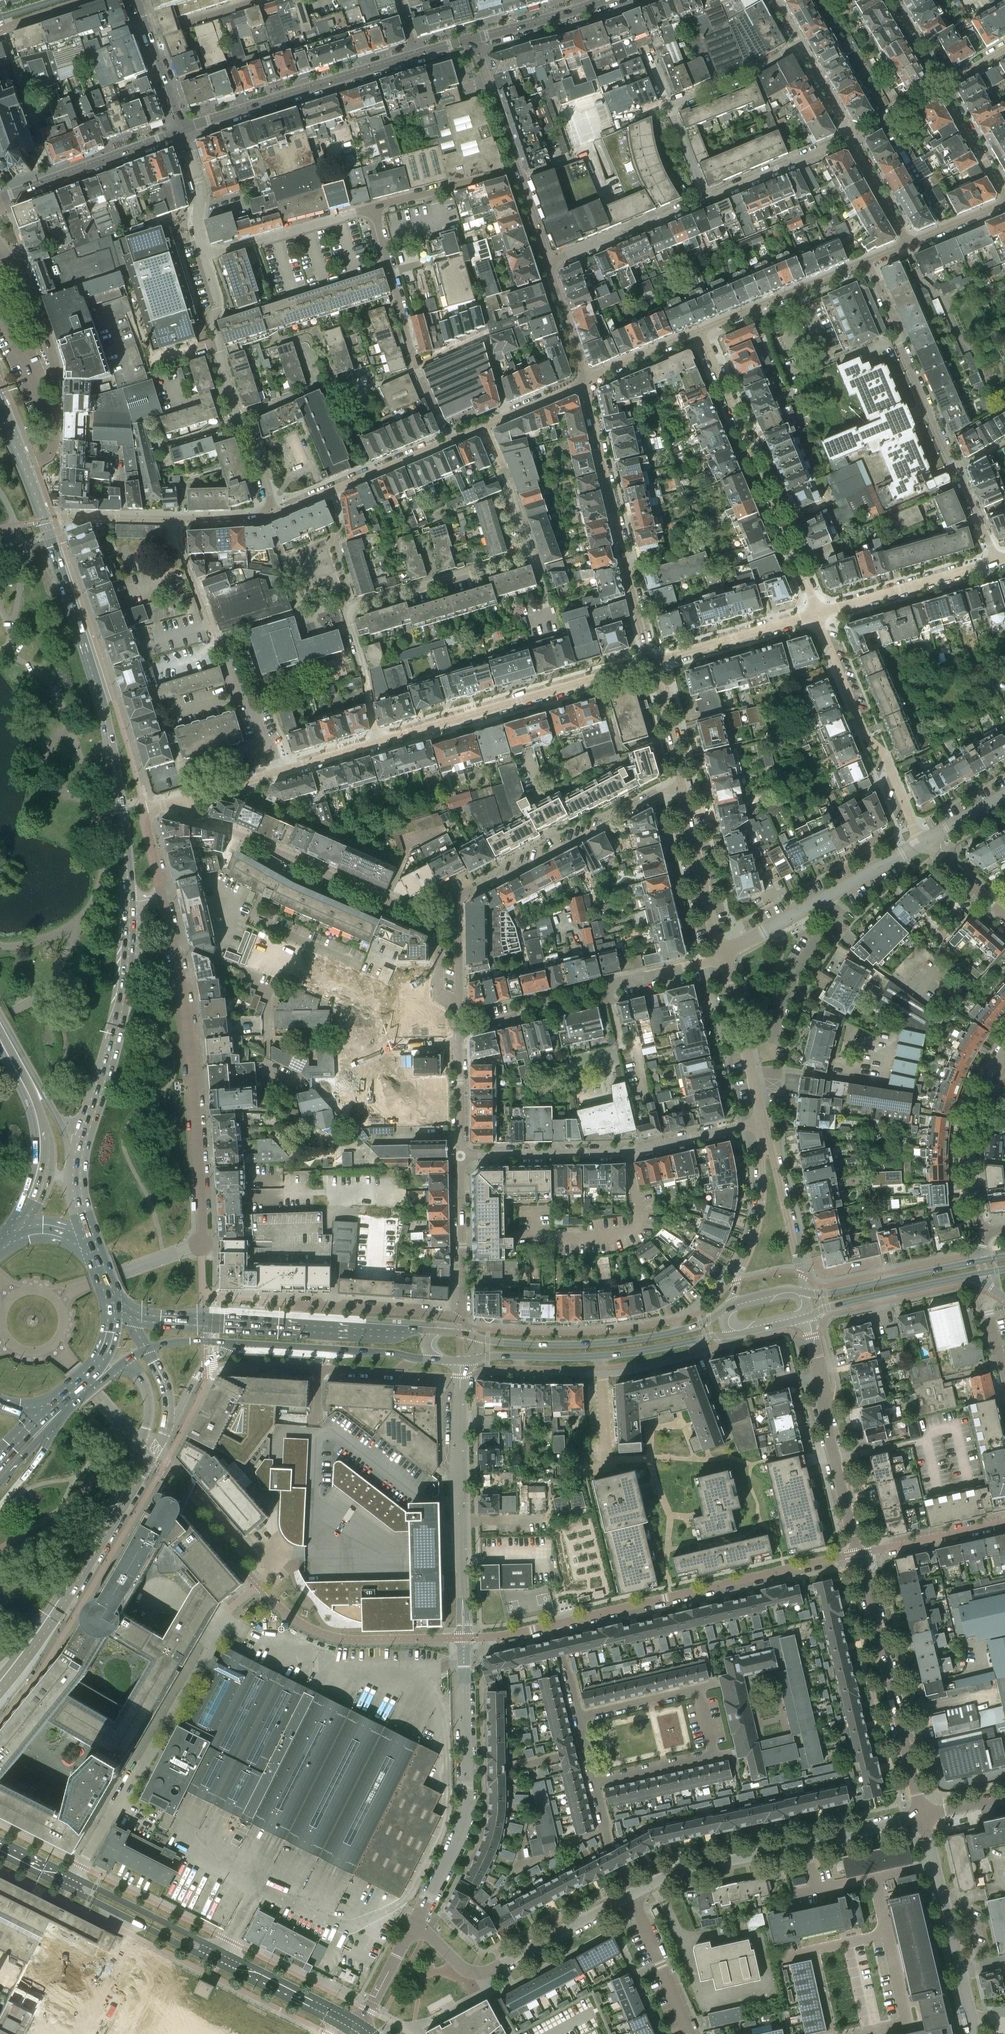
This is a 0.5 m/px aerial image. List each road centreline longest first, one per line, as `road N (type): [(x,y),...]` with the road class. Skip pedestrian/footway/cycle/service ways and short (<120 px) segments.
road 1 (residential): [(377,742),(351,608),(526,551),(485,426)]
road 2 (primary): [(129,901),(104,715),(44,521)]
road 3 (primary): [(93,1252),(77,1192),(78,1154),(112,1045),(129,901)]
road 4 (residential): [(201,1244),(191,1052),(162,896)]
road 5 (secondary): [(360,2022),(75,1878)]
road 6 (residential): [(555,1625),(858,1553)]
road 7 (secondary): [(69,1889),(345,2030)]
road 8 (residential): [(75,1878),(227,1611)]
road 9 (residential): [(459,1157),(651,1148),(761,1120)]
road 10 (residential): [(816,613),(787,525),(699,331)]
road 11 (residential): [(584,383),(652,663)]
road 12 (residential): [(377,742),(652,663)]
road 13 (residential): [(185,800),(201,823),(439,919)]
road 14 (residential): [(464,1638),(461,1362)]
road 15 (residential): [(724,956),(460,1029)]
road 16 (residential): [(923,1816),(858,1553)]
road 17 (residential): [(205,255),(217,294),(218,354),(256,442),(273,514)]
road 18 (secondary): [(734,1303),(709,1323),(658,1337),(564,1345),(476,1338)]
road 19 (secondary): [(472,1360),(602,1355),(737,1335)]
road 20 (residential): [(413,1923),(477,1974),(632,1892)]
road 21 (residential): [(459,906),(682,786)]
road 22 (residential): [(816,613),(864,732),(923,839)]
road 23 (residential): [(182,132),(419,56)]
road 24 (residential): [(858,1553),(808,1318)]
road 25 (tertiary): [(0,1031),(35,1101),(45,1143),(33,1199),(9,1239)]
road 26 (residential): [(955,468),(868,261)]
road 27 (primary): [(0,1680),(122,1495)]
road 28 (residential): [(989,1235),(979,1221),(969,1157),(978,1104),(1004,1049)]
road 29 (residential): [(748,1056),(771,1049),(797,969),(835,924),(826,896)]
road 30 (residential): [(0,200),(182,132)]
road 31 (residential): [(448,441),(273,514)]
road 32 (residential): [(462,1321),(301,1304),(288,1328)]
road 33 (residential): [(816,613),(996,561)]
road 34 (residential): [(244,1343),(257,1365),(392,1372),(412,1358)]
road 35 (secondary): [(808,1318),(986,1272)]
road 36 (residential): [(868,261),(699,331)]
road 37 (residential): [(632,1892),(672,1873),(806,1843)]
road 38 (secondary): [(978,1261),(832,1294),(805,1292)]
road 39 (residential): [(682,786),(724,956)]
road 40 (residential): [(373,209),(205,255)]
road 41 (residential): [(975,2033),(933,1864)]
road 42 (residential): [(652,663),(816,613)]
road 43 (residential): [(706,197),(548,263)]
road 44 (secondary): [(244,1343),(412,1358)]
road 45 (secondary): [(288,1328),(161,1318),(122,1305)]
road 46 (residential): [(766,1141),(761,1211),(734,1303)]
road 47 (residential): [(413,1923),(462,1830),(466,1770)]
road 48 (residential): [(462,1321),(459,1157)]
road 49 (residential): [(416,365),(373,209)]
road 50 (residential): [(852,138),(706,197)]
road 51 (residential): [(416,365),(485,337),(508,416)]
road 52 (residential): [(805,1292),(766,1141)]
road 53 (residential): [(632,1892),(689,2033)]
road 54 (primary): [(114,1371),(138,1374),(149,1405),(122,1495)]
road 55 (residential): [(373,209),(517,168)]
road 56 (residential): [(1004,1522),(858,1553)]
road 57 (residential): [(801,46),(667,106)]
road 58 (secondary): [(434,1331),(288,1328)]
road 59 (residential): [(279,771),(220,645)]
road 60 (residential): [(179,518),(44,521)]
road 61 (residential): [(475,40),(517,168)]
road 62 (residential): [(466,1770),(464,1638)]
road 63 (residential): [(459,1157),(460,1029)]
road 64 (primary): [(44,521),(0,402)]
road 65 (residential): [(652,663),(682,786)]
road 66 (residential): [(1004,195),(942,85)]
road 67 (residential): [(699,331),(584,383)]
road 68 (residential): [(205,255),(199,185),(182,132)]
road 69 (residential): [(548,263),(584,383)]
road 70 (residential): [(887,1935),(908,2025),(877,2033)]
road 71 (primary): [(56,1401),(103,1354),(111,1297)]
road 72 (residential): [(595,1783),(715,1755)]
road 73 (residential): [(162,896),(146,817),(185,800)]
road 74 (residential): [(466,1770),(587,1749)]
road 75 (residential): [(698,1690),(579,1717)]
road 76 (primary): [(0,1482),(85,1396)]

